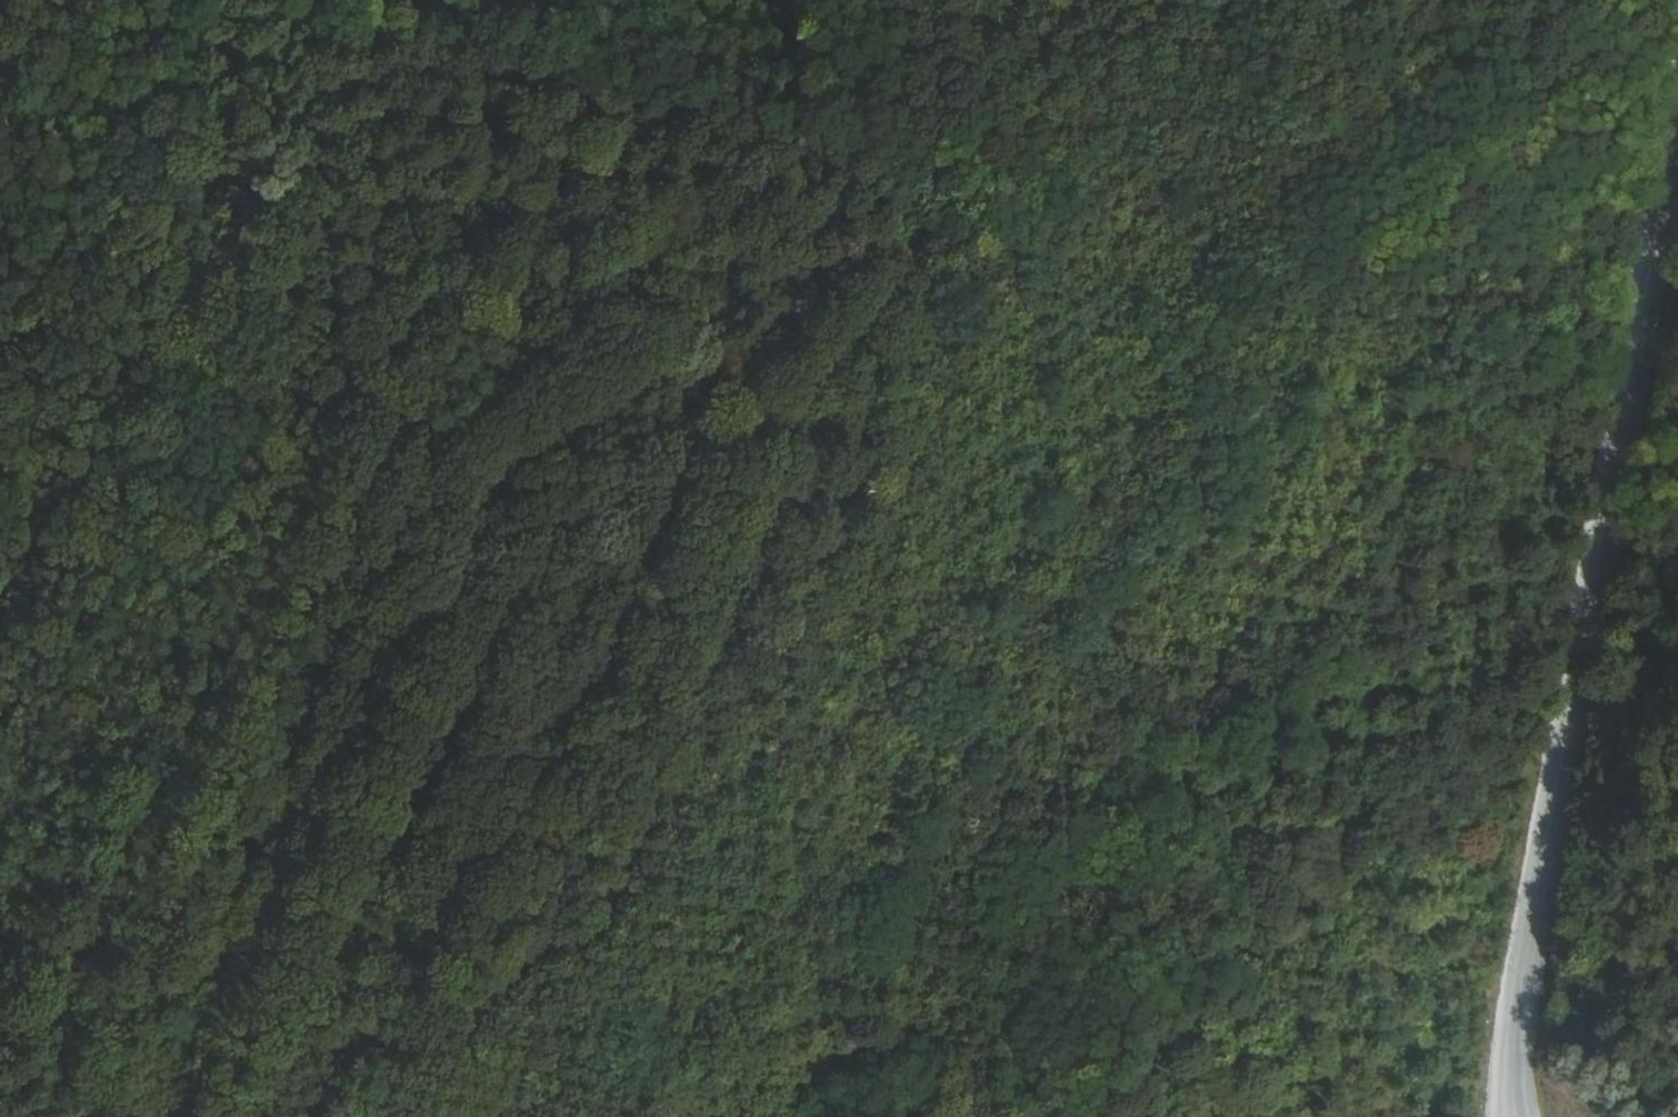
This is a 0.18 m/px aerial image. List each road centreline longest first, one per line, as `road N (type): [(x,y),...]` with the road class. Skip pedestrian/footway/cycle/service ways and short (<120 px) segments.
road 1 (track): [(320,1116),(352,1044),(450,1053),(538,953),(602,934),(657,819),(811,563),(878,385),(867,319),(913,232),(945,76),(994,0)]

